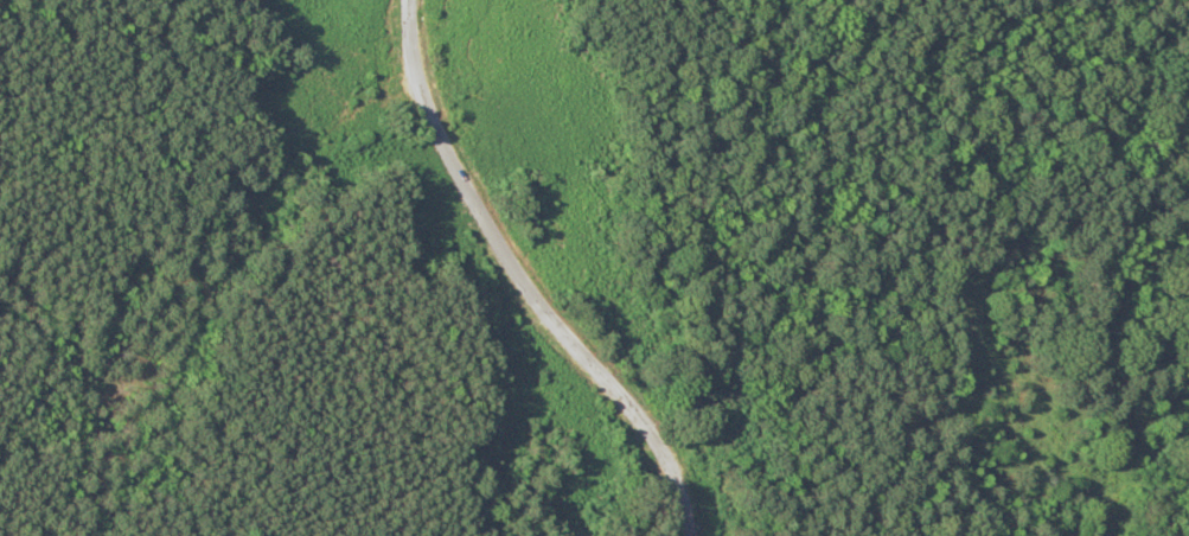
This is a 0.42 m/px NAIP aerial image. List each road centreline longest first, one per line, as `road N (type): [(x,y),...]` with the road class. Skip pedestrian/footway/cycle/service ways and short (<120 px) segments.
road 1 (residential): [(400,0),(421,128),(614,403),(695,497),(694,535)]

